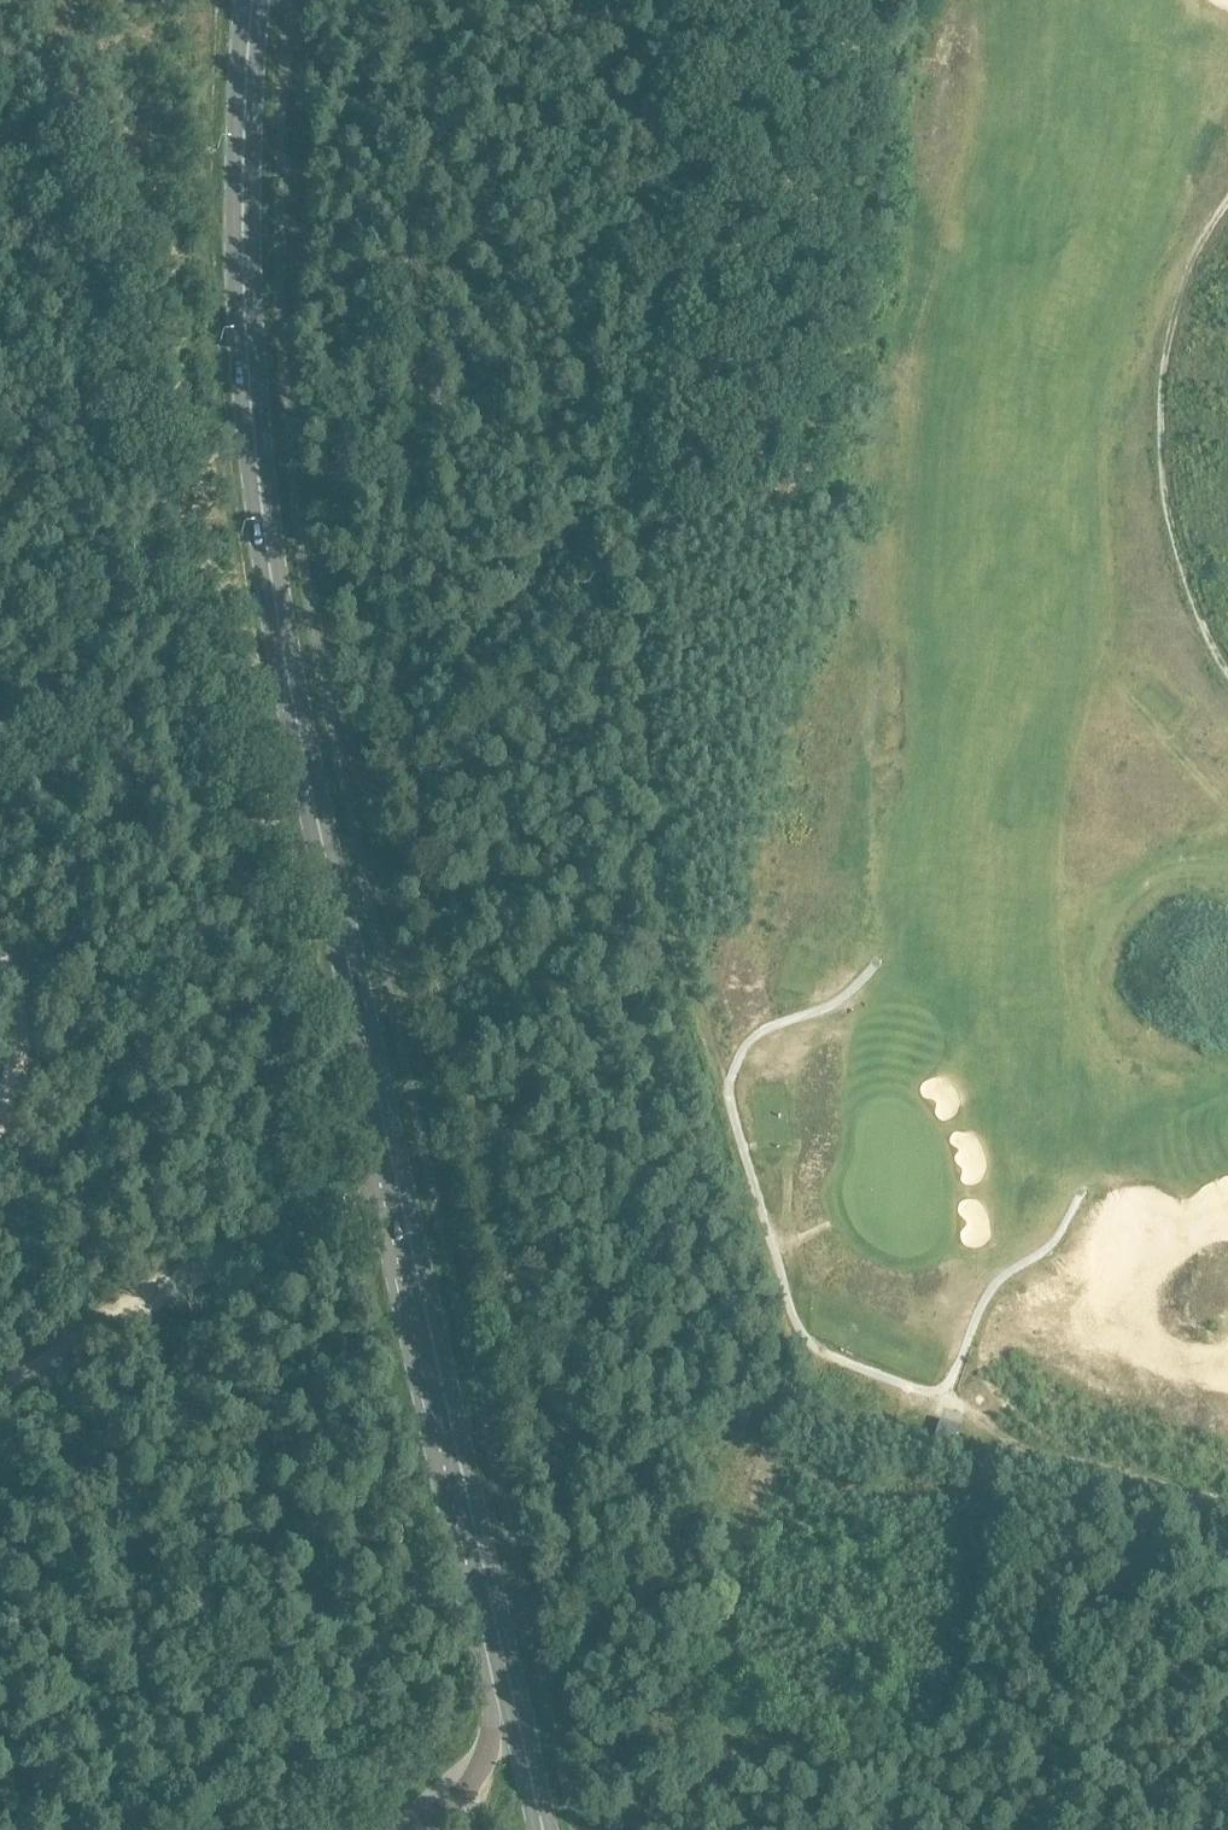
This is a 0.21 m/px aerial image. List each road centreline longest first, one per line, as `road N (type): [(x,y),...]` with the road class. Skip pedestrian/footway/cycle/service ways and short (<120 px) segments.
road 1 (primary): [(542,1829),(284,667),(259,507),(243,310),(250,0)]
road 2 (track): [(672,0),(640,508),(640,724),(725,1106),(808,1344),(944,1399),(1001,1442),(1227,1496)]
road 3 (track): [(1078,1199),(1054,1249),(993,1279),(944,1399),(887,1425),(811,1407),(775,1428),(605,1609),(575,1658),(544,1677)]
road 4 (track): [(1227,667),(1205,642),(1164,498),(1159,377),(1227,200)]
road 5 (track): [(399,1200),(208,1264),(0,1387)]
road 6 (track): [(868,969),(843,998),(773,1025),(750,1042),(725,1107)]
road 7 (track): [(0,957),(21,1004),(22,1045),(0,1117)]

